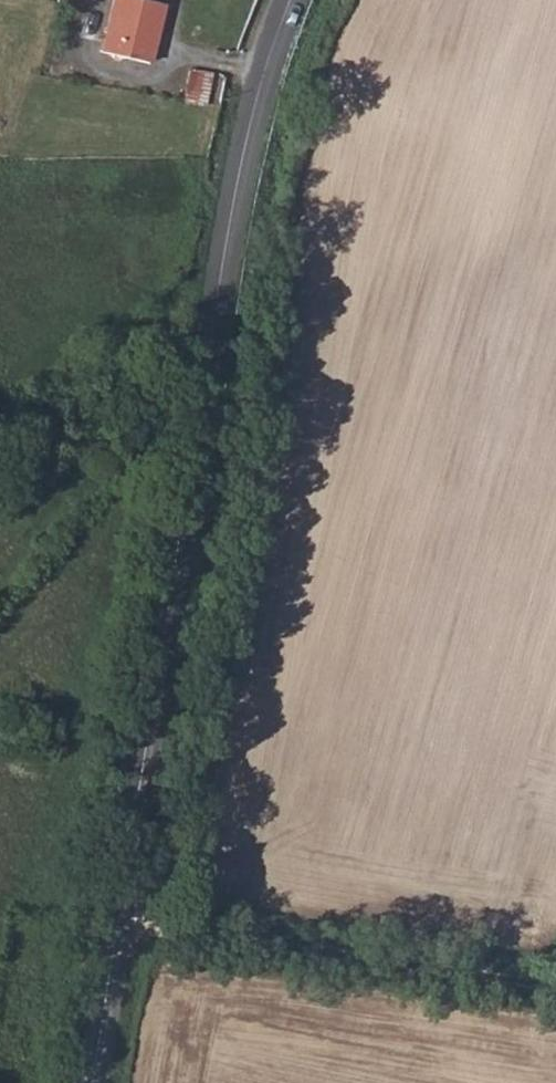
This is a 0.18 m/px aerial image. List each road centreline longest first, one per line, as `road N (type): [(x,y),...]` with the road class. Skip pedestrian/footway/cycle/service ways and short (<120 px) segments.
road 1 (tertiary): [(125,931),(227,261),(262,96),(295,0)]
road 2 (unclassified): [(125,931),(555,997)]
road 3 (track): [(0,450),(65,419),(192,316),(227,261)]
road 4 (tertiary): [(95,1082),(125,931)]

